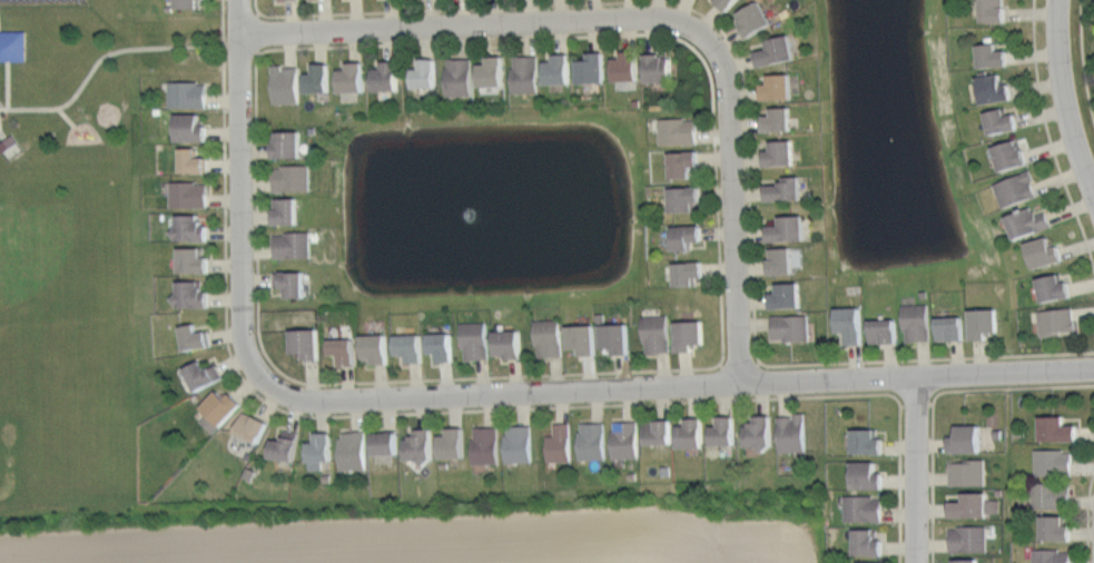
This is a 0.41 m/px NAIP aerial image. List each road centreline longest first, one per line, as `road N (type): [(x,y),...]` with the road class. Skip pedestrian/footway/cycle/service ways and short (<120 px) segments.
road 1 (residential): [(1093,370),(309,404),(262,383)]
road 2 (residential): [(242,34),(600,19),(692,29),(713,46),(728,76),(740,383)]
road 3 (residential): [(262,383),(244,342),(241,0)]
road 4 (residential): [(1057,0),(1057,70),(1093,189)]
road 5 (residential): [(913,376),(914,562)]

